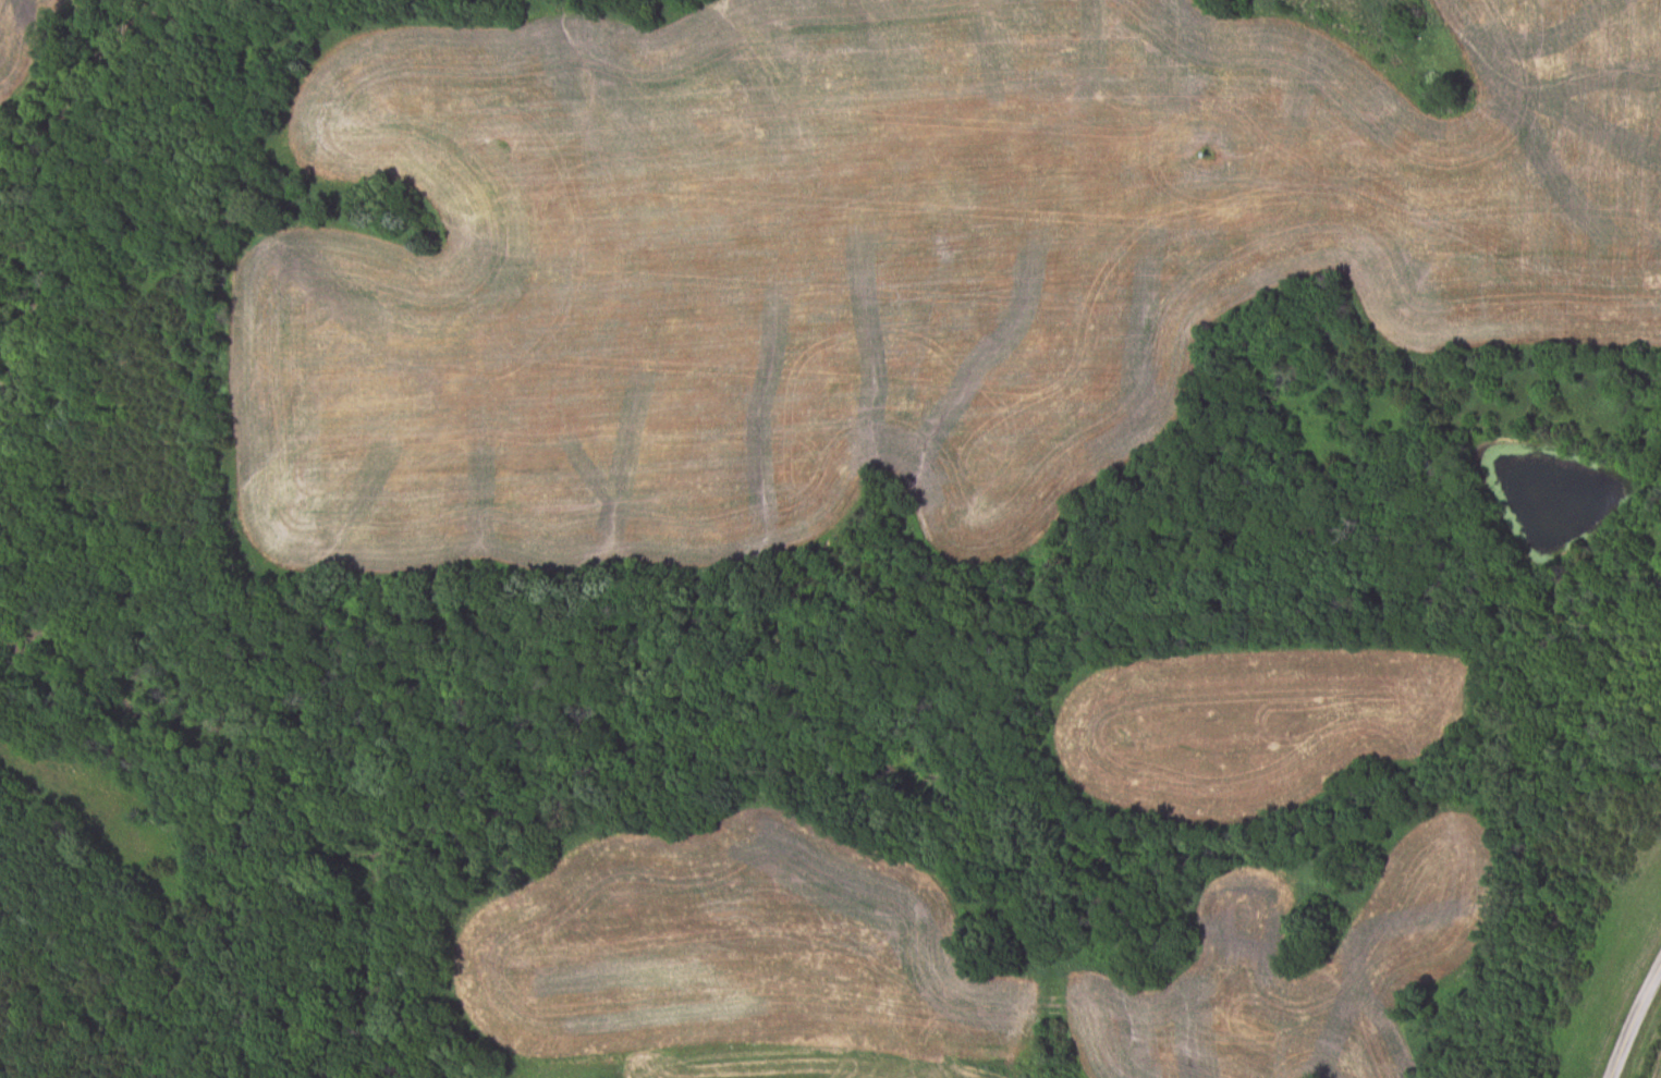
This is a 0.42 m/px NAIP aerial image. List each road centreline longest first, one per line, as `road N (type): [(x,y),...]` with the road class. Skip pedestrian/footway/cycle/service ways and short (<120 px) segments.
road 1 (tertiary): [(1612,1077),(1660,967)]

